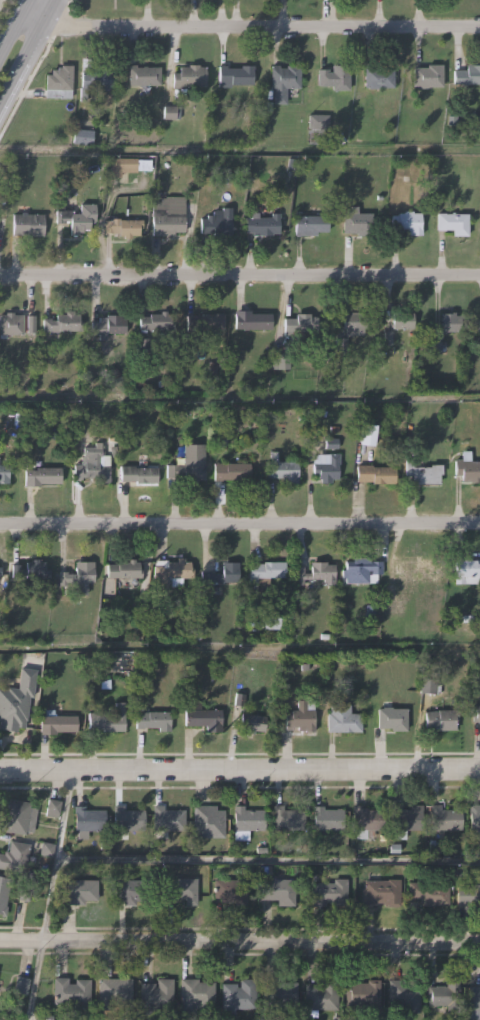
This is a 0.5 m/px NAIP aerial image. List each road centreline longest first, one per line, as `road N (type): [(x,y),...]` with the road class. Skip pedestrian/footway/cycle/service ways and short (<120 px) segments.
road 1 (residential): [(0,276),(479,273)]
road 2 (residential): [(0,524),(479,521)]
road 3 (residential): [(0,939),(479,941)]
road 4 (residential): [(0,772),(479,771)]
road 5 (residential): [(16,19),(122,29),(479,25)]

